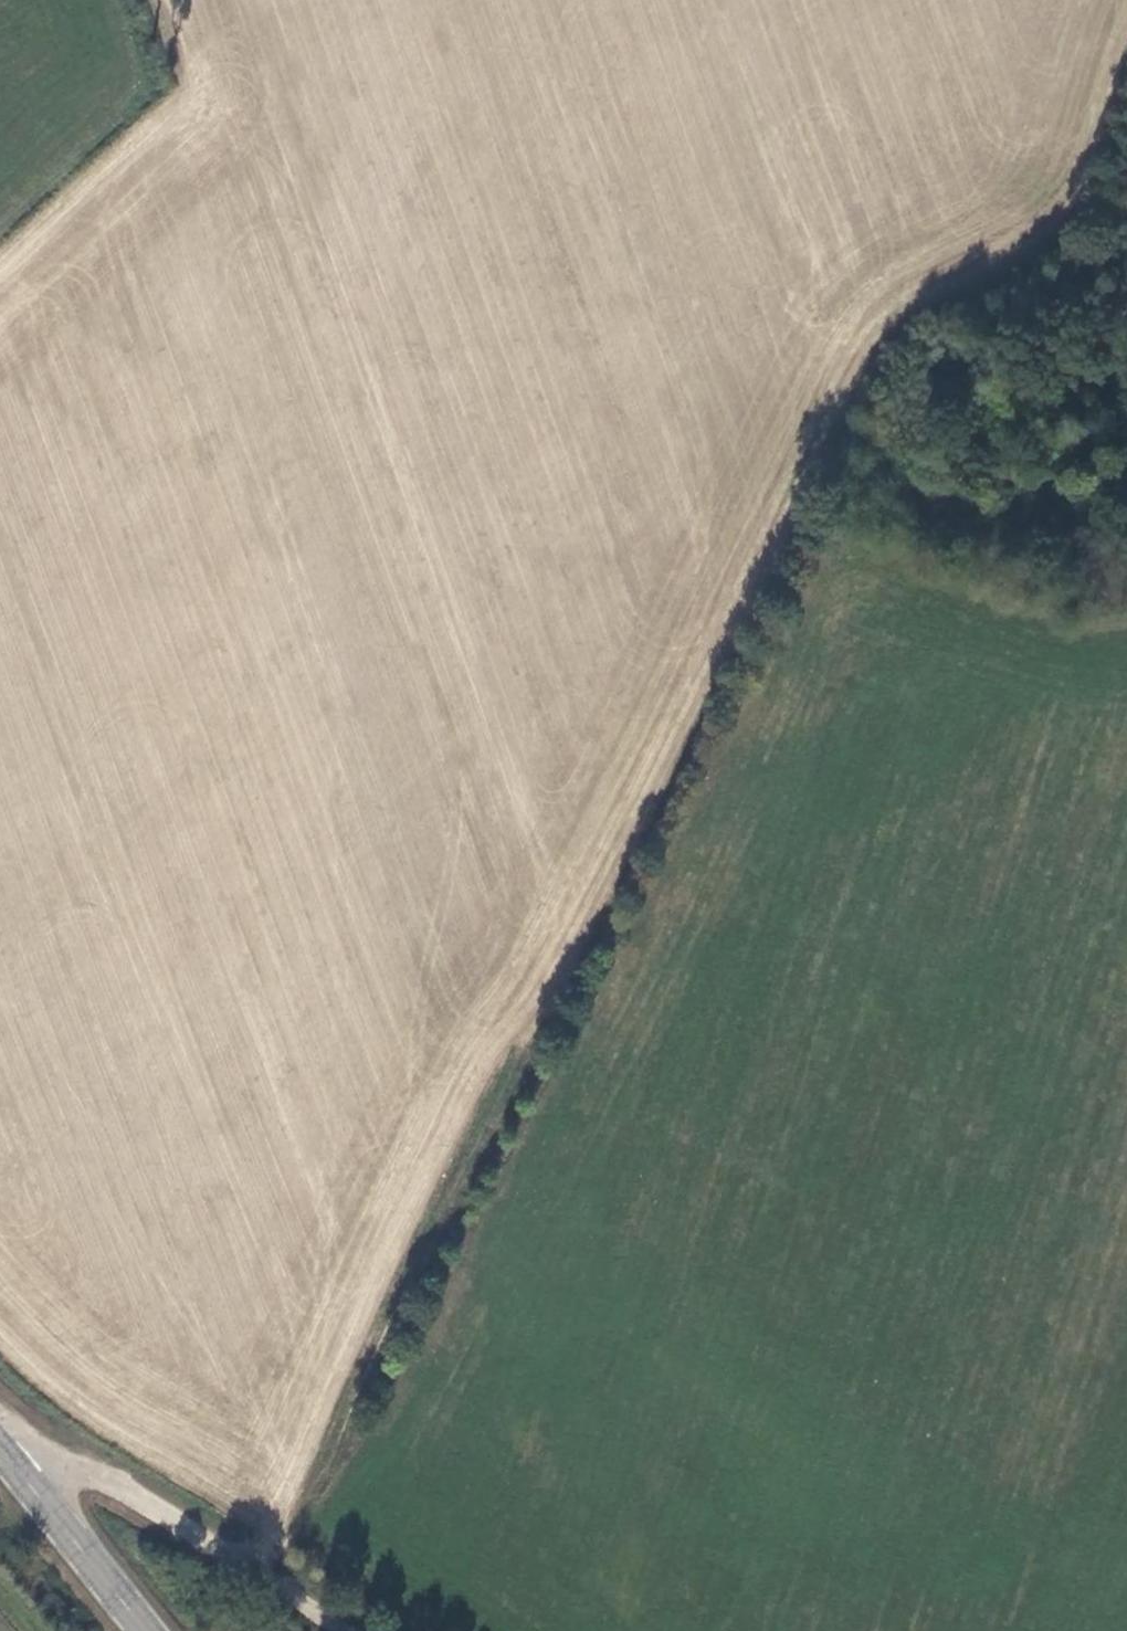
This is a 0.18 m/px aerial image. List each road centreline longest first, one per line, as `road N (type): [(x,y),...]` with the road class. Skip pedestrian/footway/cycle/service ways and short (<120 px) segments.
road 1 (unclassified): [(340,1630),(124,1489),(62,1470),(18,1477)]
road 2 (secondary): [(141,1630),(18,1477)]

